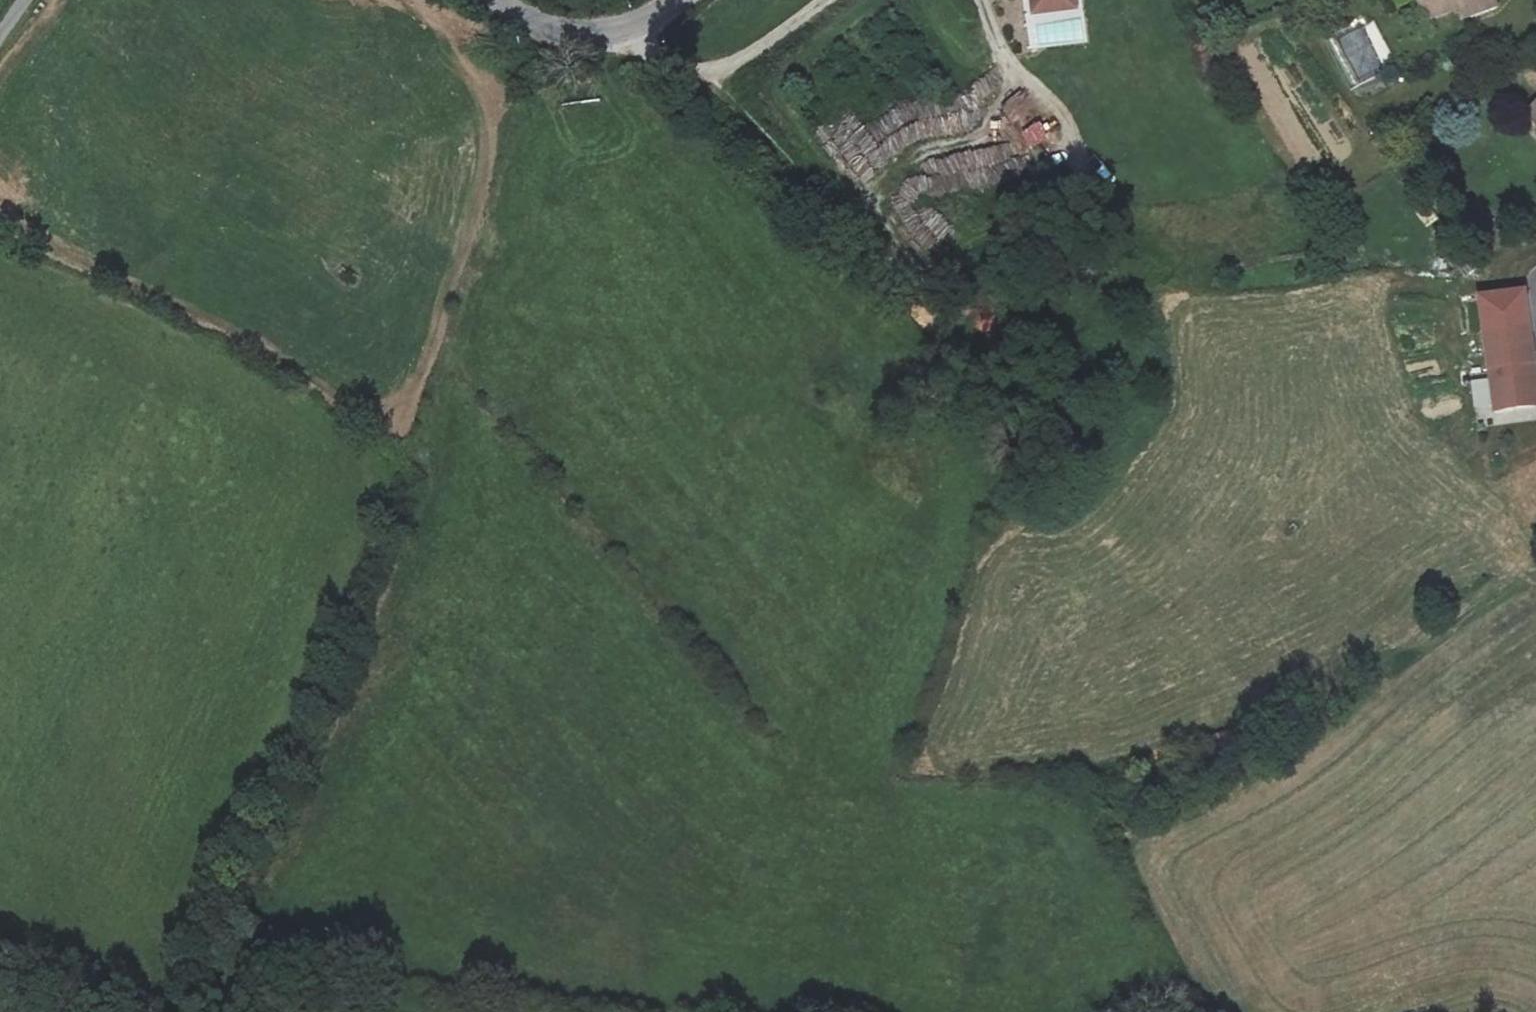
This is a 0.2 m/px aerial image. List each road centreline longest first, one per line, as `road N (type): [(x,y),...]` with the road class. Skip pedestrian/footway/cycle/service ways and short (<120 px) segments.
road 1 (unclassified): [(681,0),(620,29),(551,27),(499,0)]

